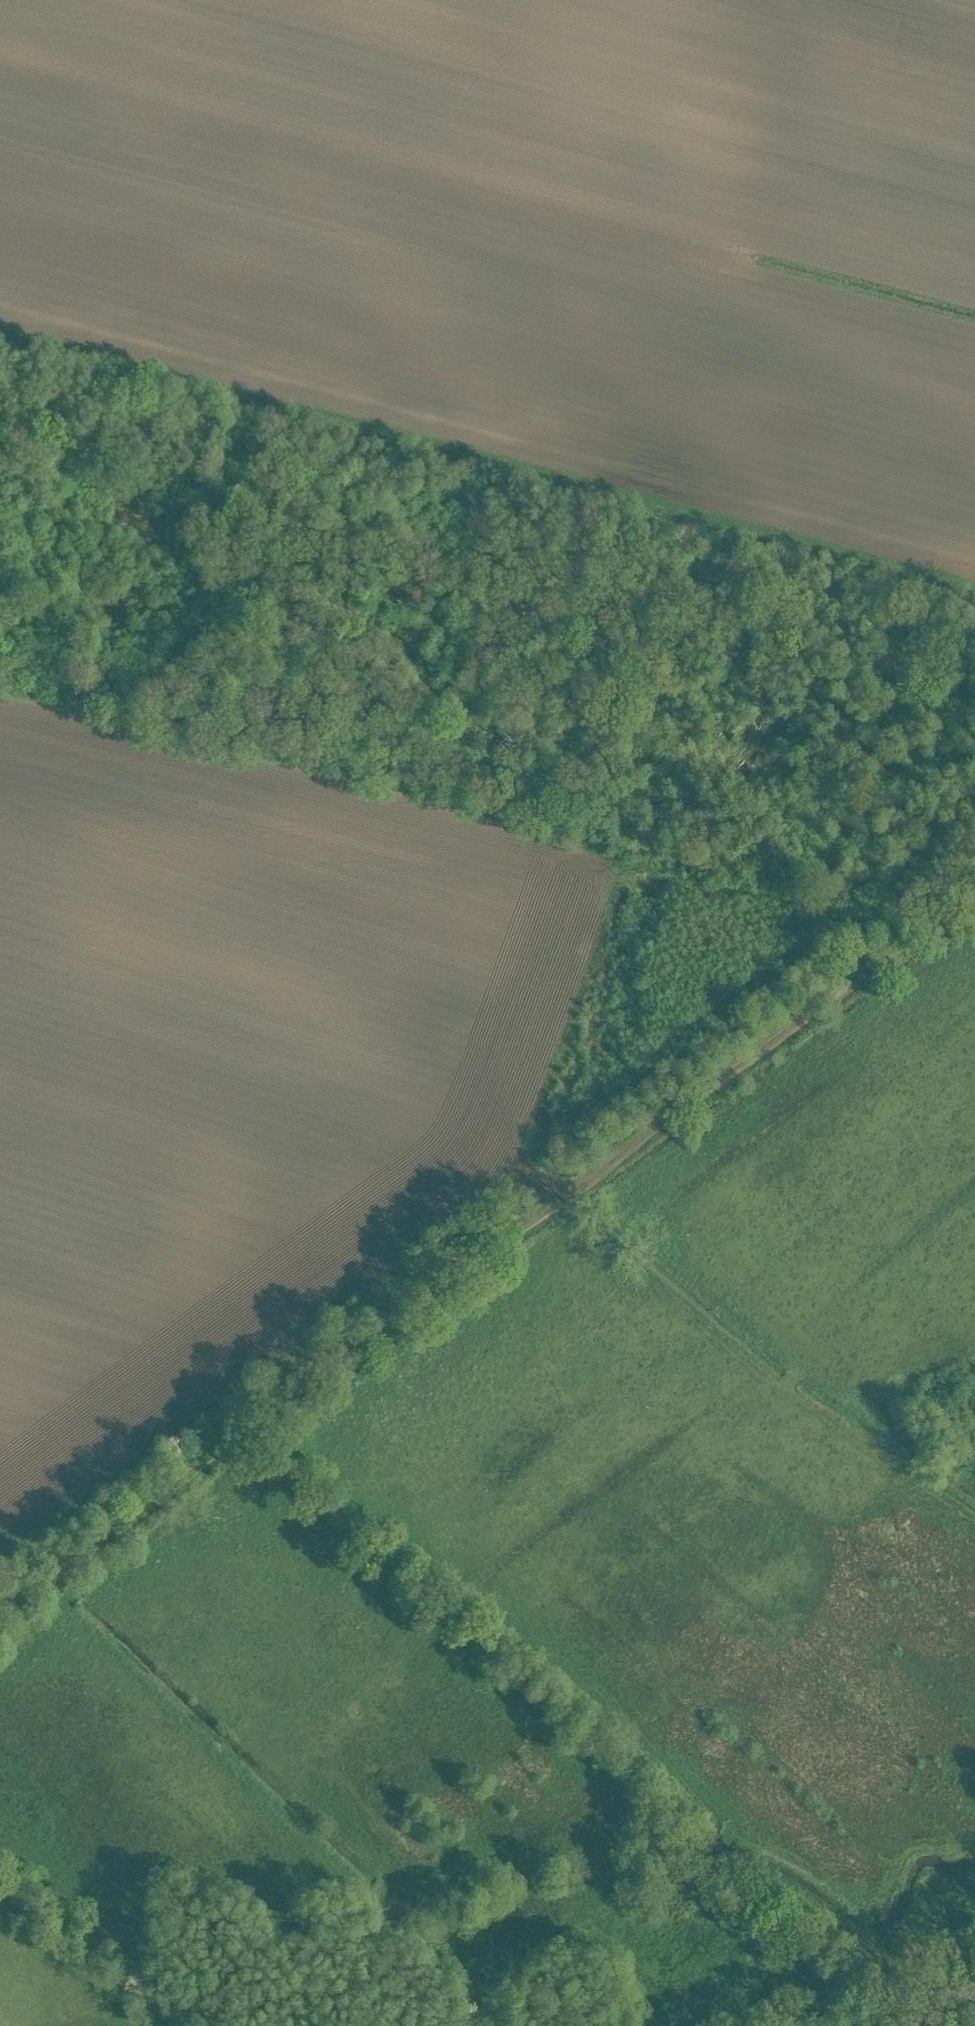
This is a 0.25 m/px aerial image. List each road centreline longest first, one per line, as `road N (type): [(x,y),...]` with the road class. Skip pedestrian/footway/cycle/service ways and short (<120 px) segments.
road 1 (track): [(974,893),(0,1615)]

